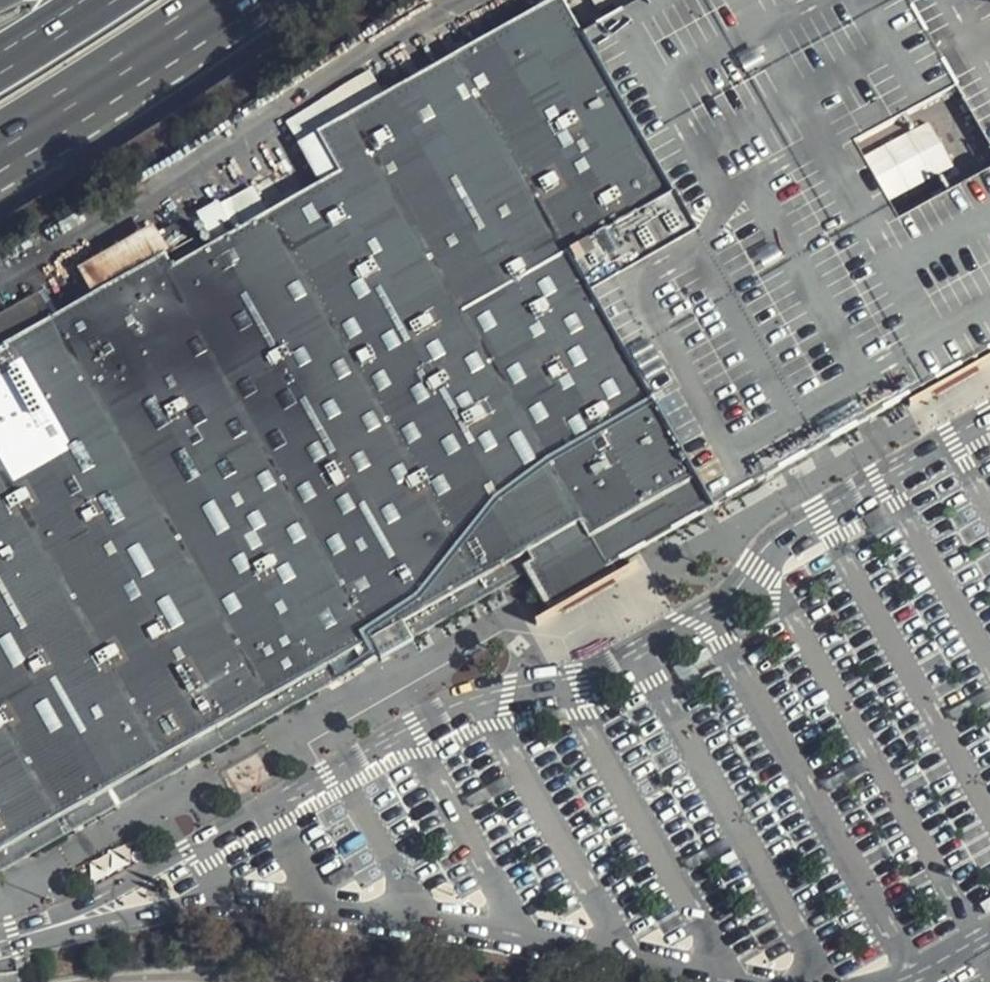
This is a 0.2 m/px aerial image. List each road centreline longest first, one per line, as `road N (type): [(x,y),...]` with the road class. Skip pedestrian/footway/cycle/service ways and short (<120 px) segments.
road 1 (motorway): [(0,151),(233,0)]

